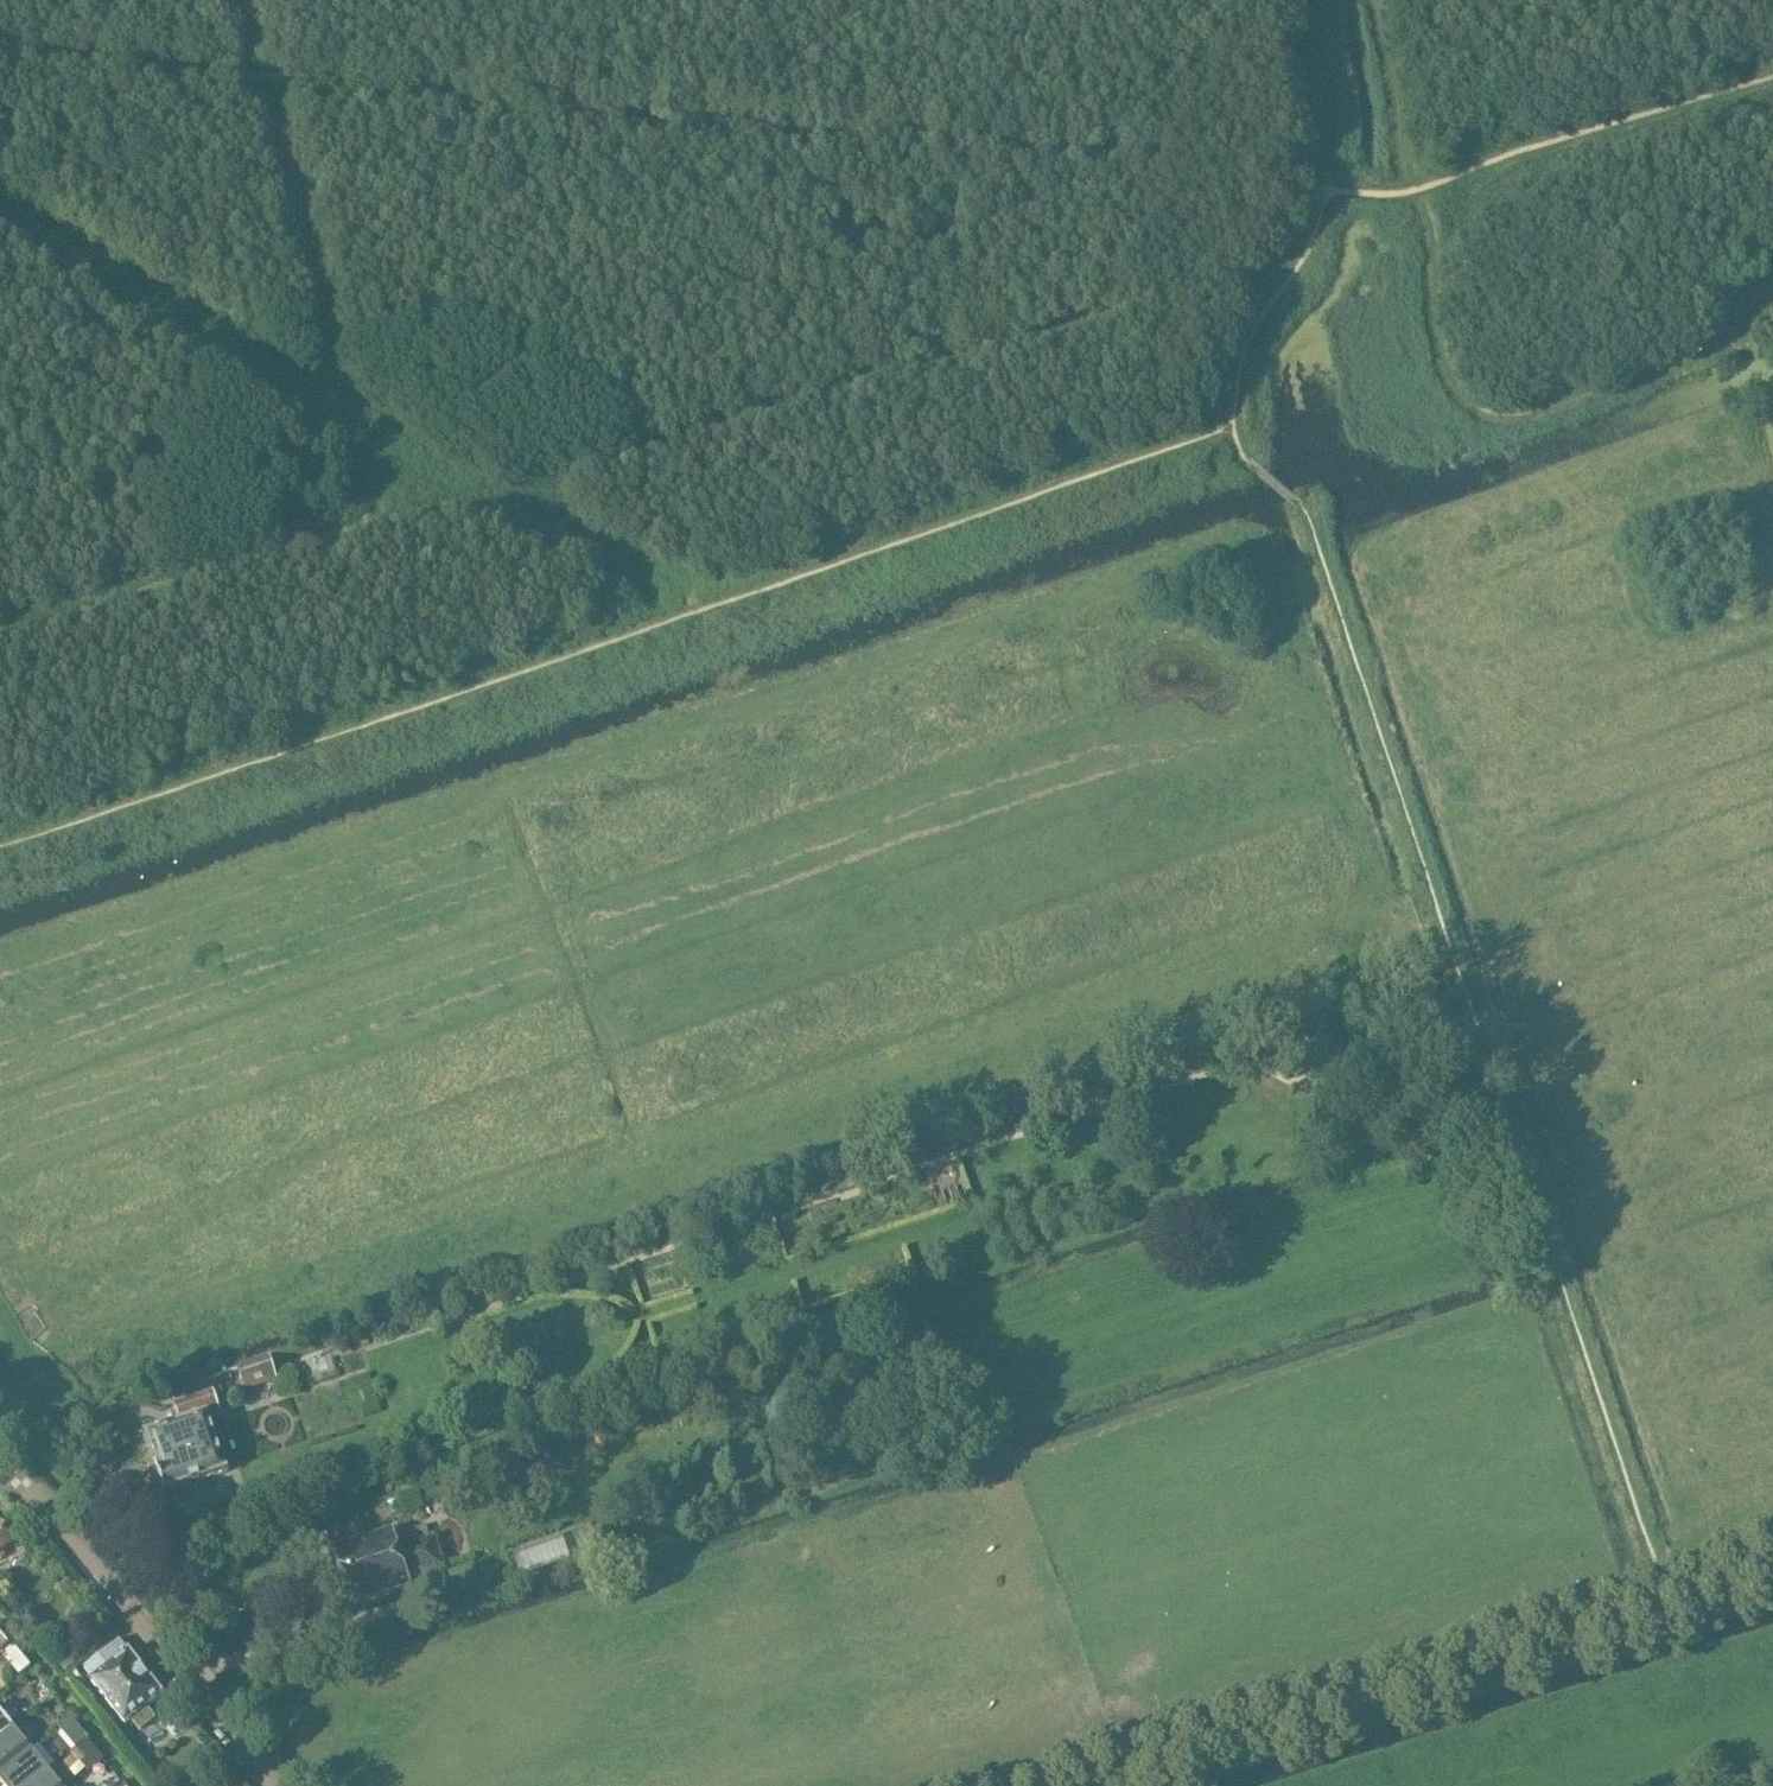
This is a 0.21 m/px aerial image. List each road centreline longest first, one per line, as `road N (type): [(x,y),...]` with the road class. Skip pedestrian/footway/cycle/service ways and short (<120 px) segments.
road 1 (unclassified): [(1109,1785),(1772,1574)]
road 2 (tertiary): [(271,1785),(27,1489),(0,1468)]

